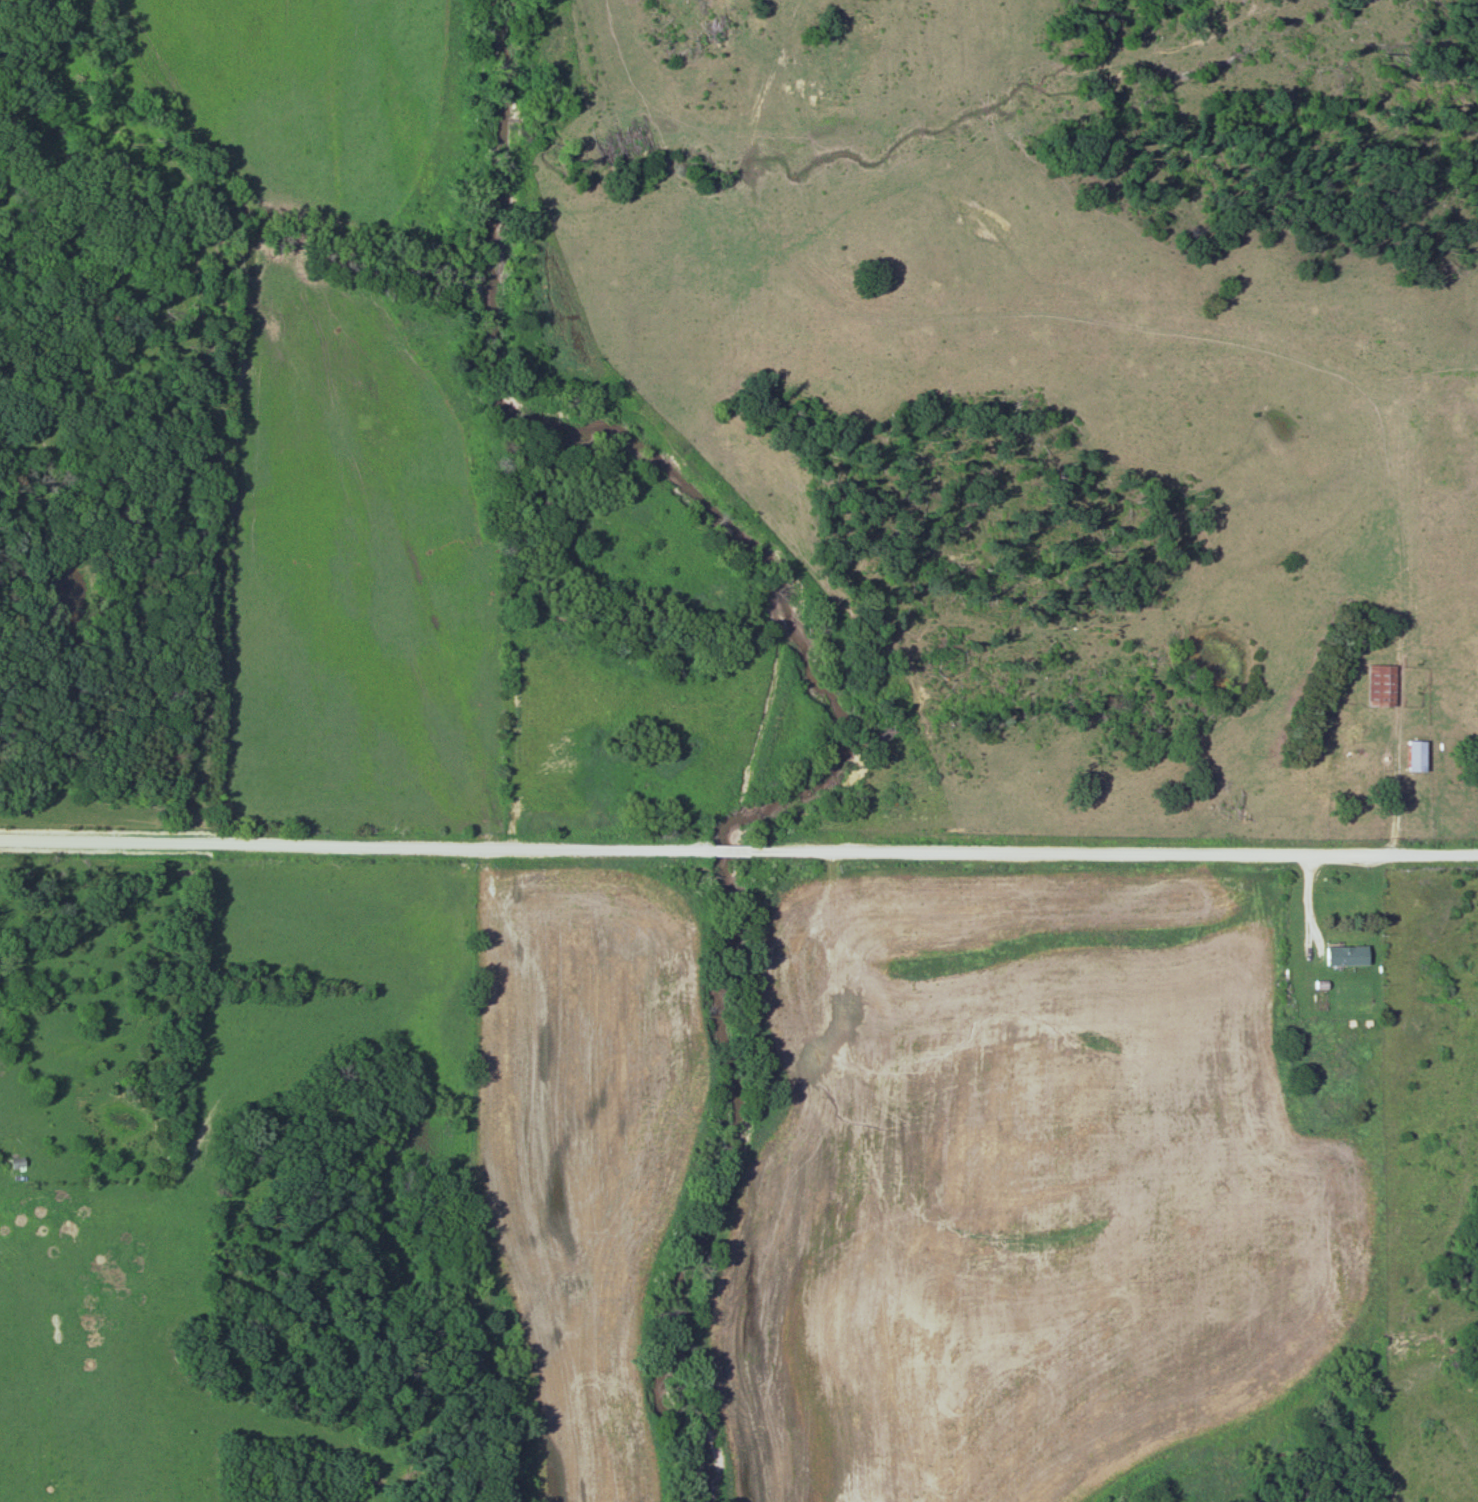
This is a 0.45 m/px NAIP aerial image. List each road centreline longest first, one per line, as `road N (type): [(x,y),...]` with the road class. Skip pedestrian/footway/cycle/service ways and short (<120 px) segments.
road 1 (residential): [(0,841),(1477,854)]

